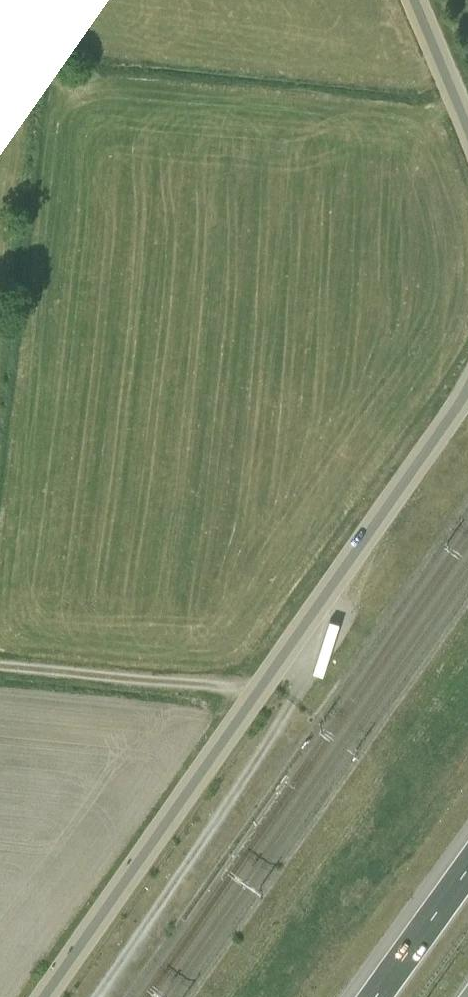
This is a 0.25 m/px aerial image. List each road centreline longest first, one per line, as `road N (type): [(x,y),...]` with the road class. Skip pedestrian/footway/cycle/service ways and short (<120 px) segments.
road 1 (tertiary): [(467,385),(50,996)]
road 2 (motorway): [(467,862),(370,996)]
road 3 (tertiary): [(415,0),(467,122)]

